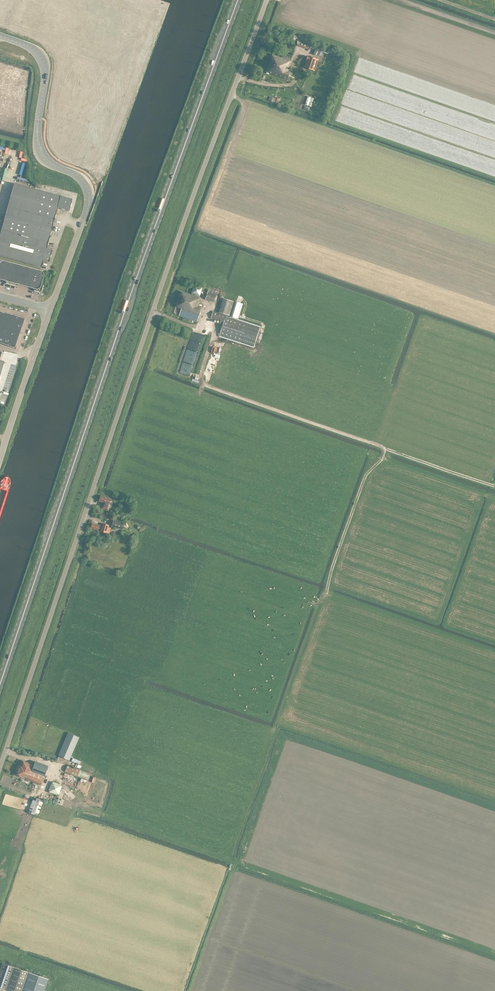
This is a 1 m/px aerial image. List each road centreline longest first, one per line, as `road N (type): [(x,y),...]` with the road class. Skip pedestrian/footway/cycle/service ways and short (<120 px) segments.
road 1 (unclassified): [(0,765),(266,0)]
road 2 (primary): [(0,683),(238,0)]
road 3 (tertiary): [(49,311),(89,195),(80,178),(46,161),(38,148),(42,59),(0,36)]
road 4 (track): [(385,449),(203,384),(216,326),(195,326)]
road 5 (track): [(385,449),(365,480),(325,601)]
road 6 (tertiary): [(0,456),(49,311)]

